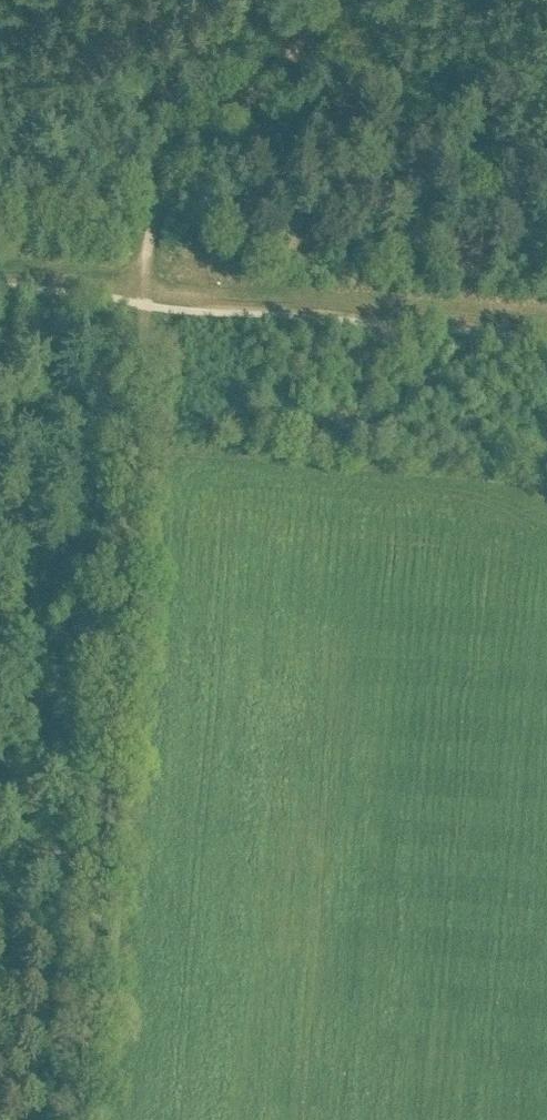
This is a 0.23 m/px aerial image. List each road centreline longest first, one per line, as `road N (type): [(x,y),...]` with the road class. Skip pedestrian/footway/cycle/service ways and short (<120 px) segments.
road 1 (track): [(83,1119),(123,629)]
road 2 (track): [(151,290),(546,327)]
road 3 (track): [(151,290),(157,197),(221,125),(325,31),(344,0)]
road 4 (track): [(123,629),(151,290)]
road 5 (track): [(0,737),(80,687),(123,629)]
road 6 (track): [(151,290),(0,276)]

